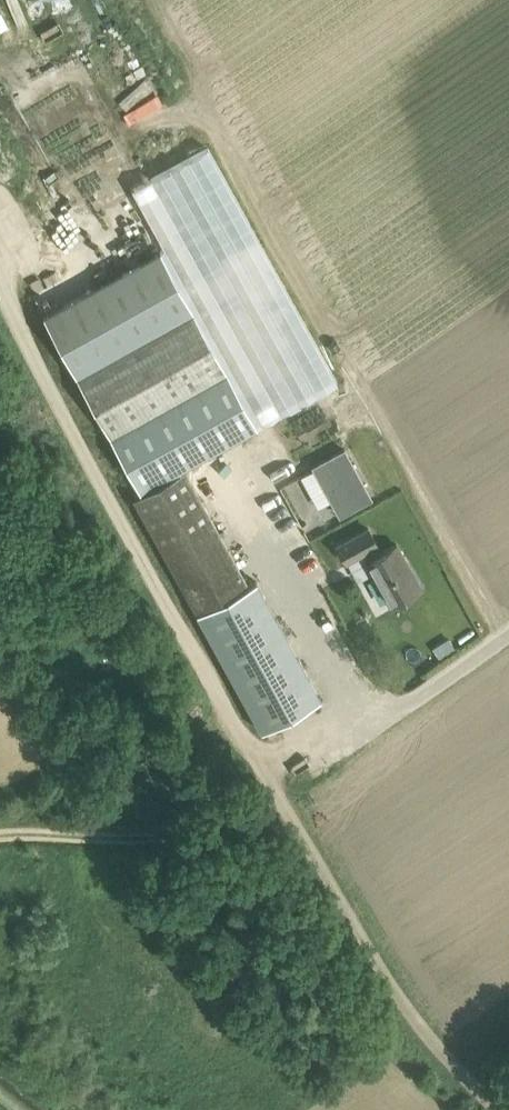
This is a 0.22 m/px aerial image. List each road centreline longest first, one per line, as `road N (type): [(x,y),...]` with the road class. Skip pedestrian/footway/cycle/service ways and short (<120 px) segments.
road 1 (track): [(261,773),(0,261)]
road 2 (track): [(508,629),(269,787),(179,827),(0,827)]
road 3 (track): [(261,773),(374,980),(501,1109)]

